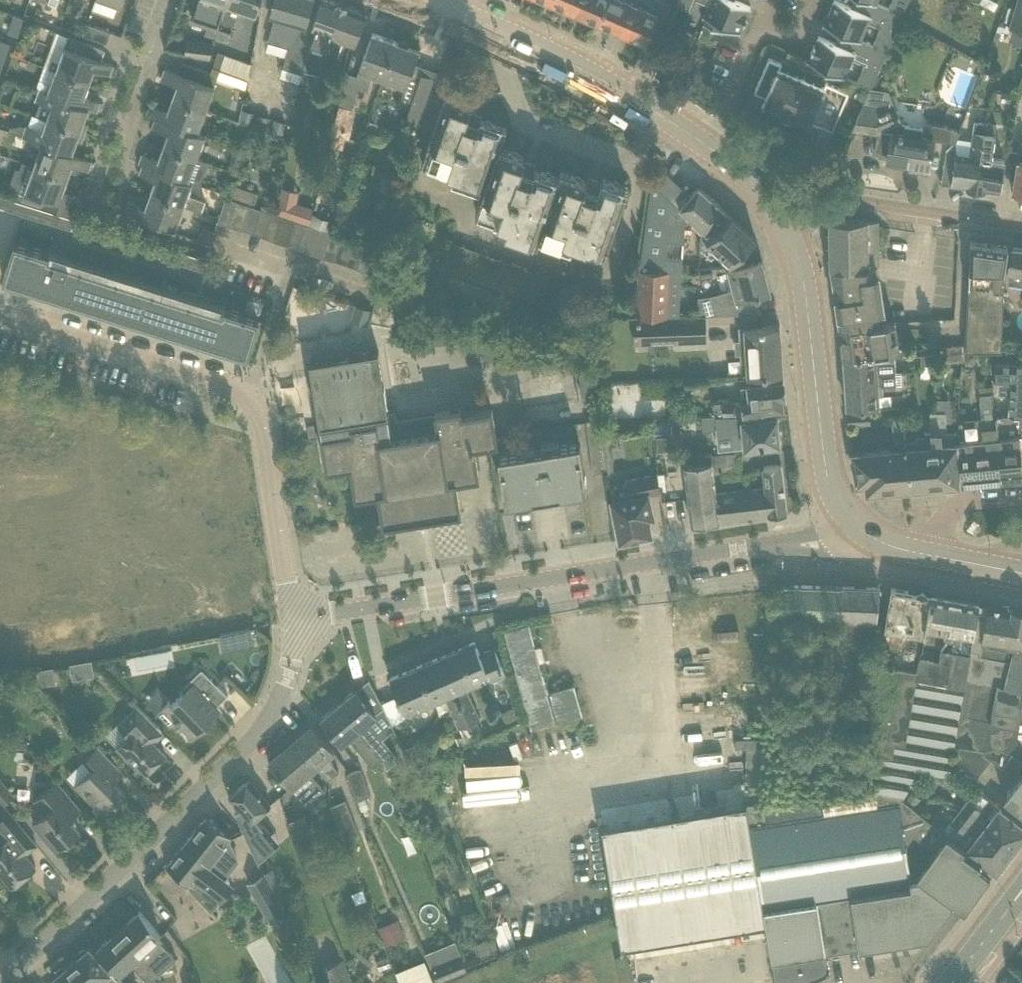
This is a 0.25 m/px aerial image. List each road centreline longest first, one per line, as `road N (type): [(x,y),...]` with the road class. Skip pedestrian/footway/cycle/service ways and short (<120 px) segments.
road 1 (residential): [(296,621),(802,540),(841,523)]
road 2 (residential): [(296,621),(259,404),(245,392),(0,318)]
road 3 (unclassified): [(0,980),(250,744),(286,681),(296,621)]
road 4 (tertiary): [(706,147),(540,52),(424,5)]
road 5 (tertiary): [(841,523),(826,490),(805,307),(774,217)]
road 6 (residential): [(774,217),(827,198),(1021,225)]
road 7 (residential): [(111,177),(169,0)]
road 8 (residential): [(1021,502),(915,513),(881,547)]
road 9 (residential): [(706,147),(757,33)]
road 10 (tertiary): [(947,982),(1021,886)]

